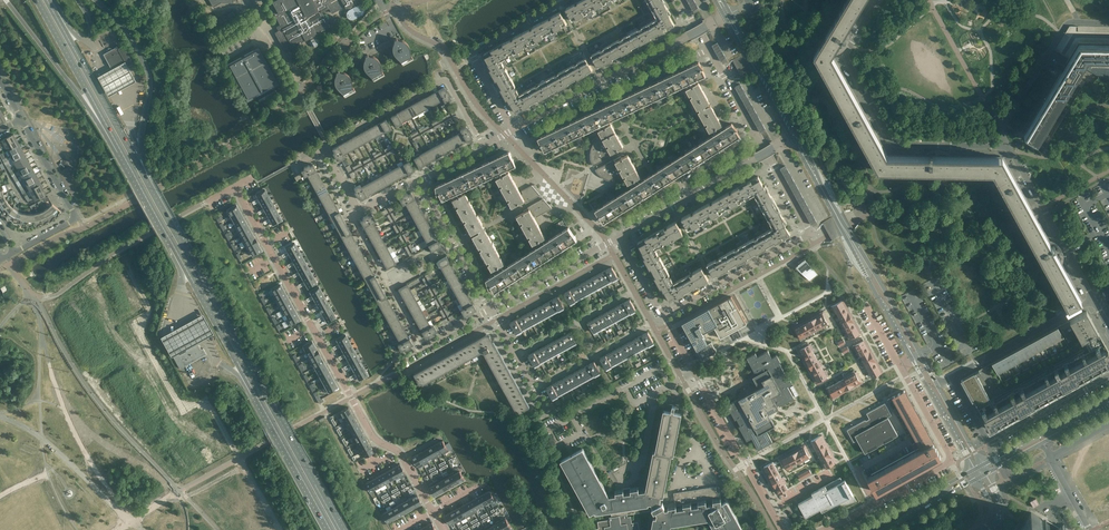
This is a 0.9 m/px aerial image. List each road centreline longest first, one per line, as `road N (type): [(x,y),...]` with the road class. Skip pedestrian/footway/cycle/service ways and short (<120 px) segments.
road 1 (residential): [(235,187),(371,434),(401,455),(433,512)]
road 2 (trunk): [(340,529),(180,240)]
road 3 (residential): [(663,315),(807,237),(756,136)]
road 4 (residential): [(1007,146),(895,144),(846,58),(877,0)]
road 5 (trunk): [(180,240),(47,0)]
road 6 (residential): [(782,529),(663,315)]
road 7 (residential): [(324,150),(444,80),(484,146)]
road 8 (residential): [(955,377),(990,443),(1108,377)]
road 9 (tertiary): [(937,385),(836,216)]
road 10 (trunk): [(6,0),(124,156)]
road 11 (residential): [(512,130),(473,53),(567,0)]
road 12 (residential): [(875,503),(951,461),(901,366)]
road 13 (trunk): [(169,237),(259,400)]
road 14 (residential): [(14,253),(77,219),(22,119)]
road 15 (residential): [(1108,23),(1068,22),(1004,124),(1007,146)]
road 16 (trunk): [(37,0),(124,156)]
road 17 (residential): [(1007,146),(1093,300)]
road 18 (trunk): [(143,157),(148,73),(122,25),(95,0)]
road 19 (tertiary): [(836,216),(912,360)]
road 20 (residential): [(423,346),(351,217),(361,212)]
road 21 (residential): [(1093,300),(955,377)]
road 22 (trunk): [(259,400),(330,529)]
road 23 (residential): [(491,308),(619,237)]
road 24 (residential): [(491,308),(420,184)]
road 25 (tertiary): [(1108,397),(983,466)]
road 26 (tertiary): [(794,138),(728,16)]
road 27 (tertiary): [(988,474),(1108,407)]
road 28 (tertiary): [(912,360),(974,471)]
road 29 (residential): [(512,130),(621,73)]
road 30 (tertiary): [(974,471),(866,529)]
road 31 (residential): [(550,415),(491,308)]
road 32 (residential): [(621,73),(728,16)]

